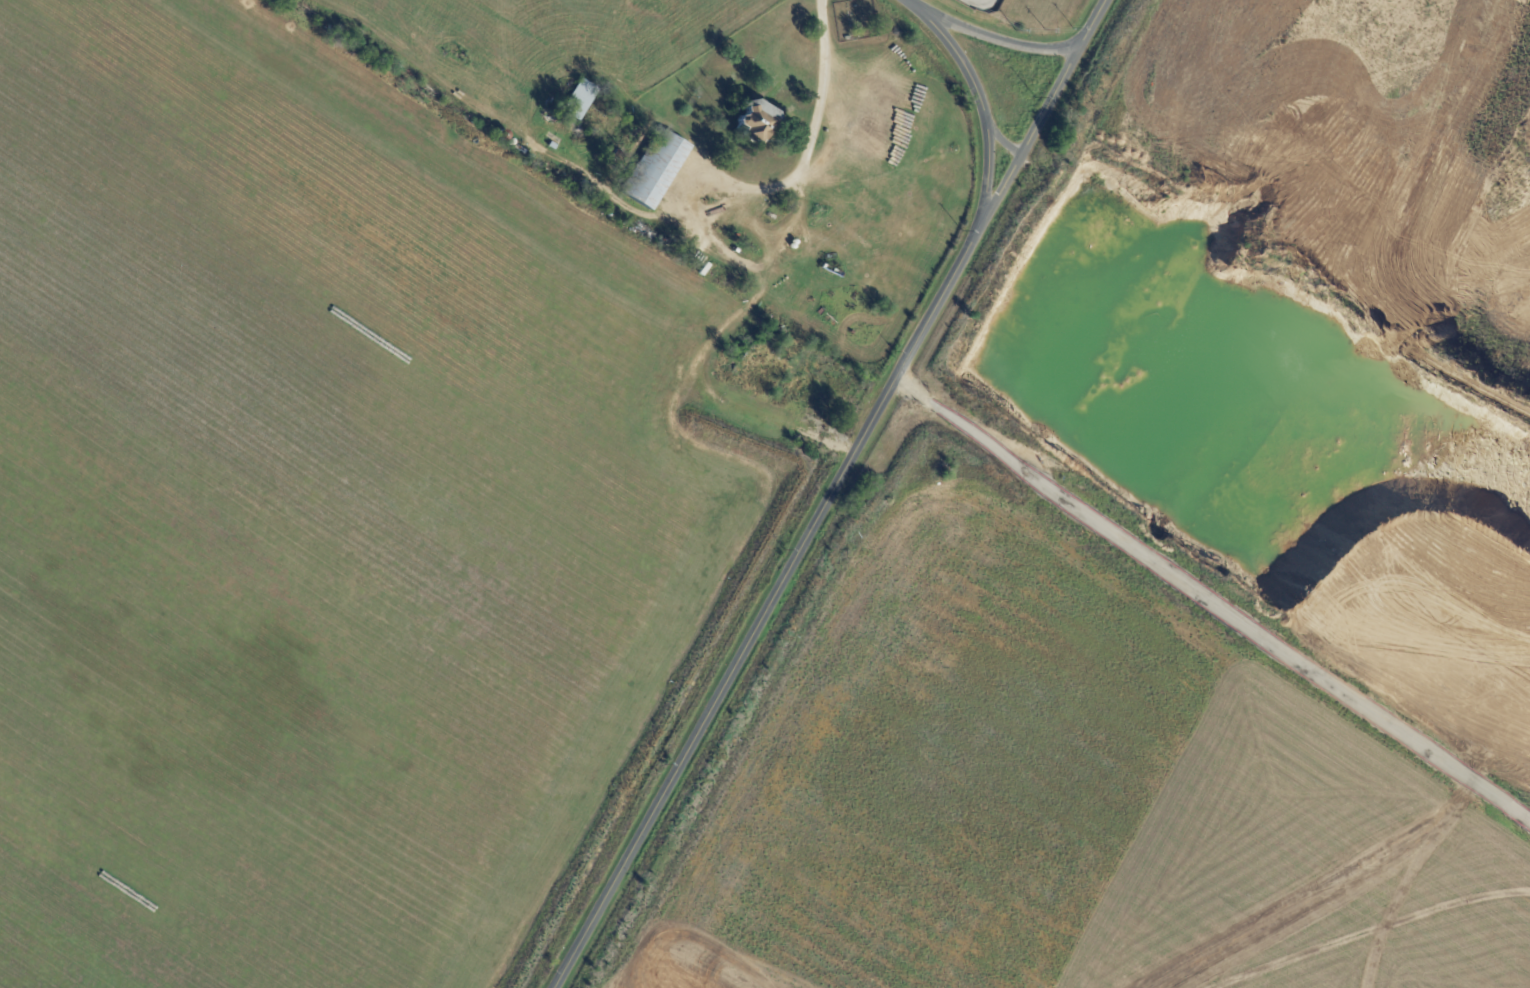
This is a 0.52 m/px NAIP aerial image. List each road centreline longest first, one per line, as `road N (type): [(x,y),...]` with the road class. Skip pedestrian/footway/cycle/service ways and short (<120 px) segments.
road 1 (residential): [(994,207),(558,987)]
road 2 (residential): [(1102,0),(994,207)]
road 3 (residential): [(919,9),(956,48),(987,107),(994,207)]
road 4 (residential): [(1075,50),(997,38),(919,9)]

